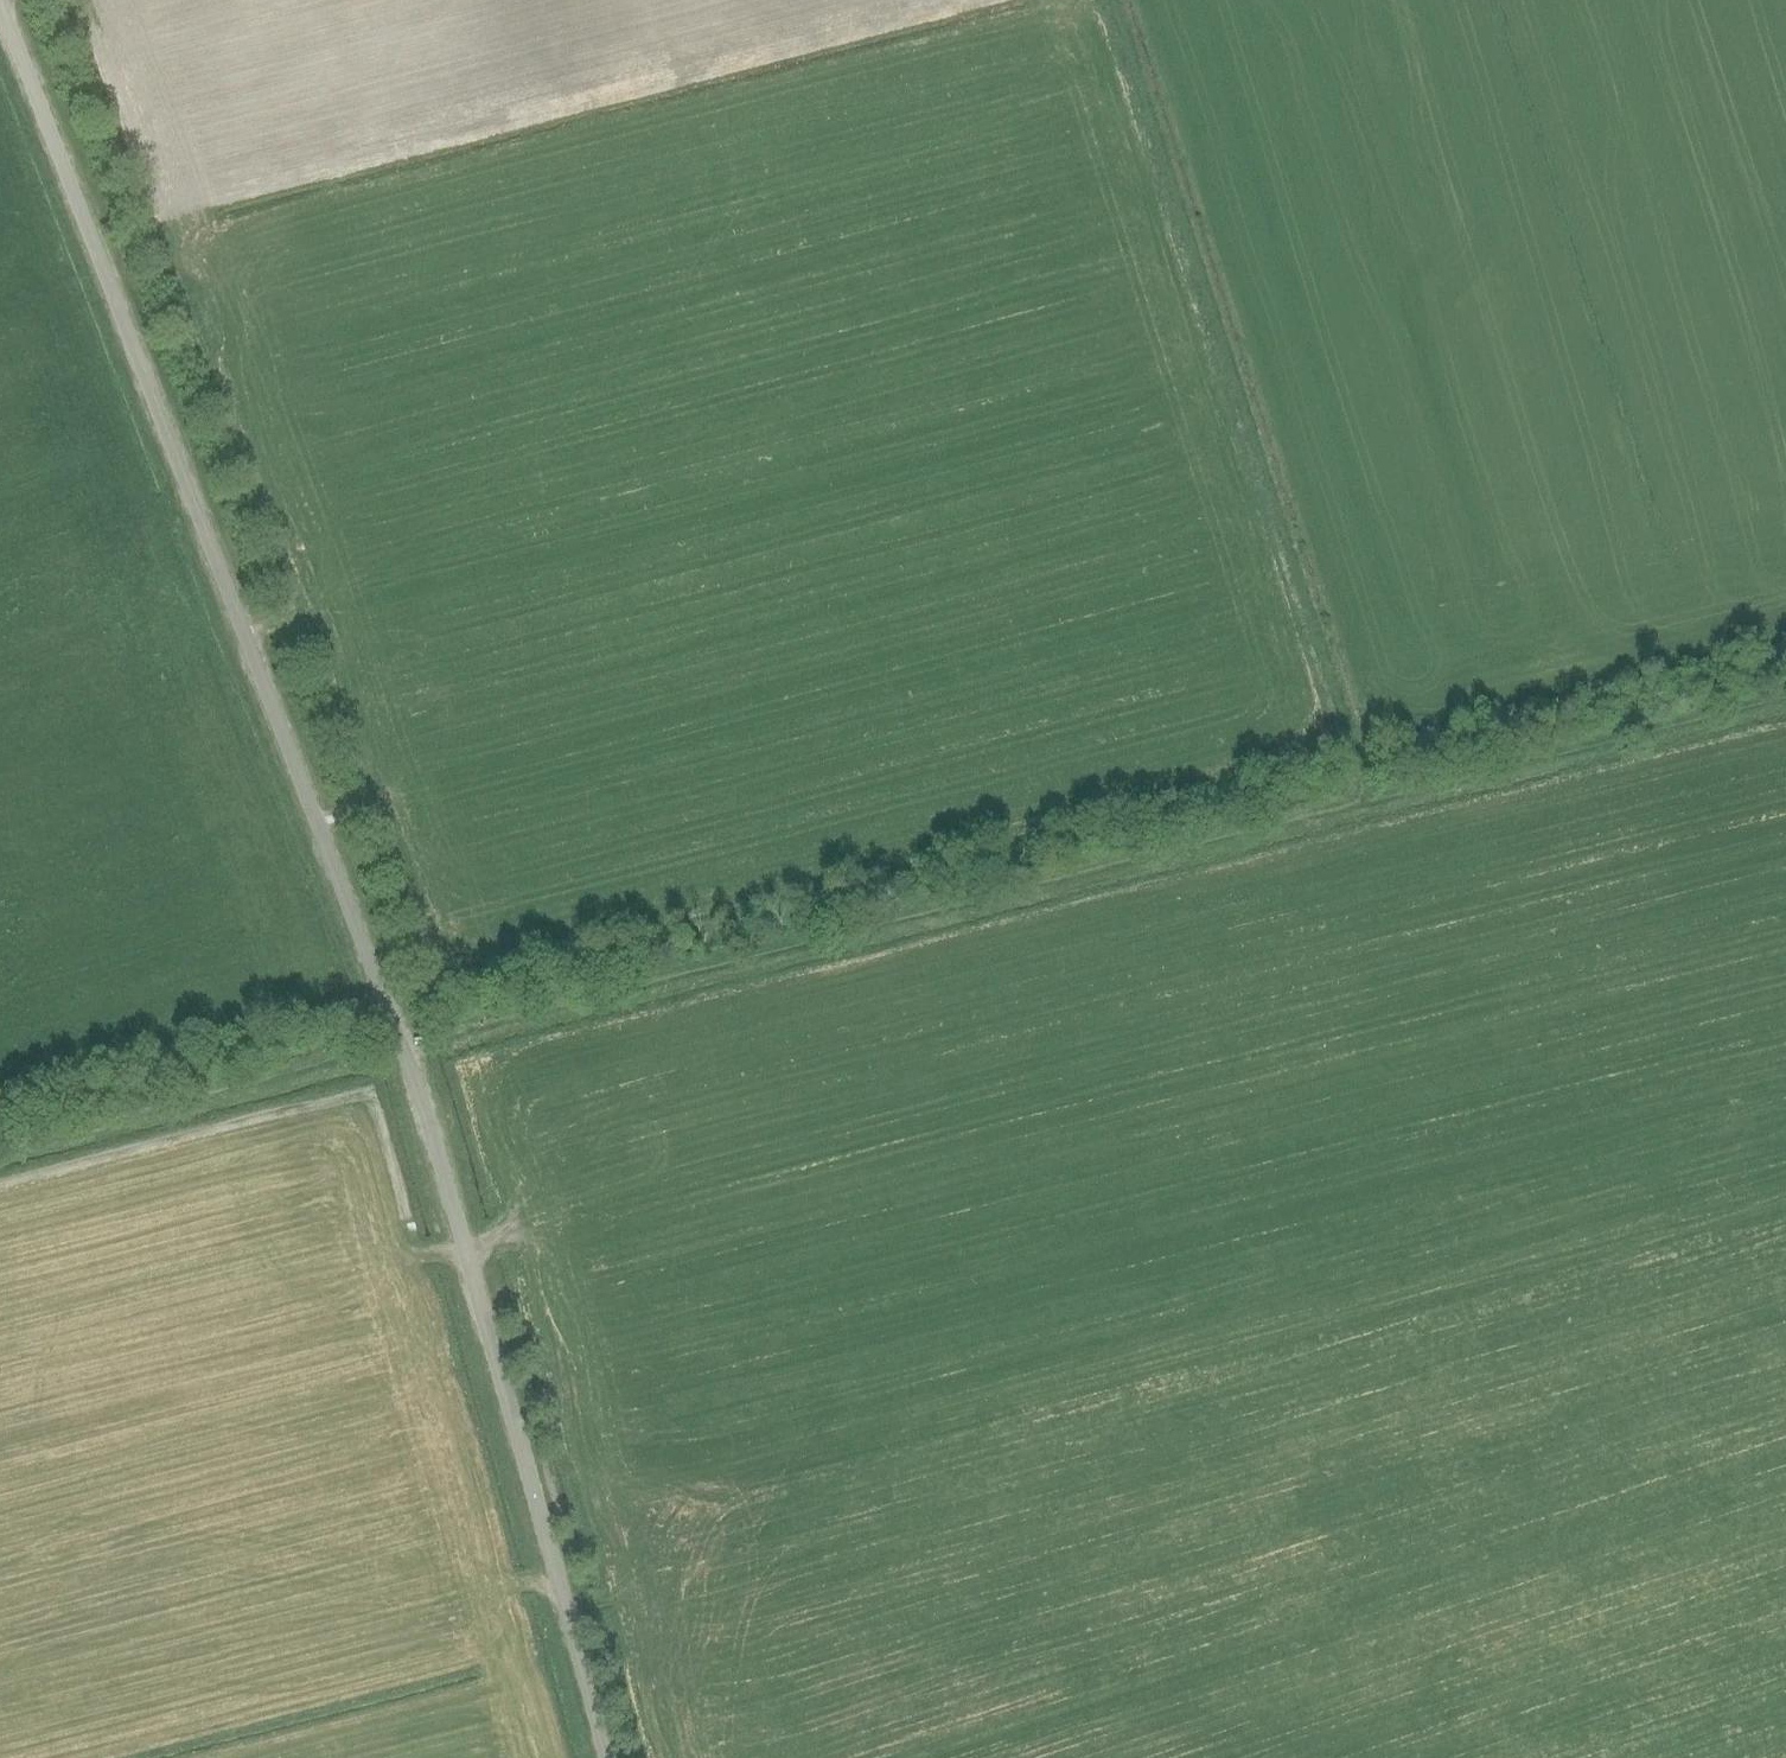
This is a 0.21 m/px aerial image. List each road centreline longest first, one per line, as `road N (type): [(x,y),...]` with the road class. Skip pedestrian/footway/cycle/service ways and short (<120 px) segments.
road 1 (unclassified): [(610,1757),(404,1046),(0,0)]
road 2 (track): [(404,1046),(1377,798)]
road 3 (track): [(1377,798),(1785,694)]

